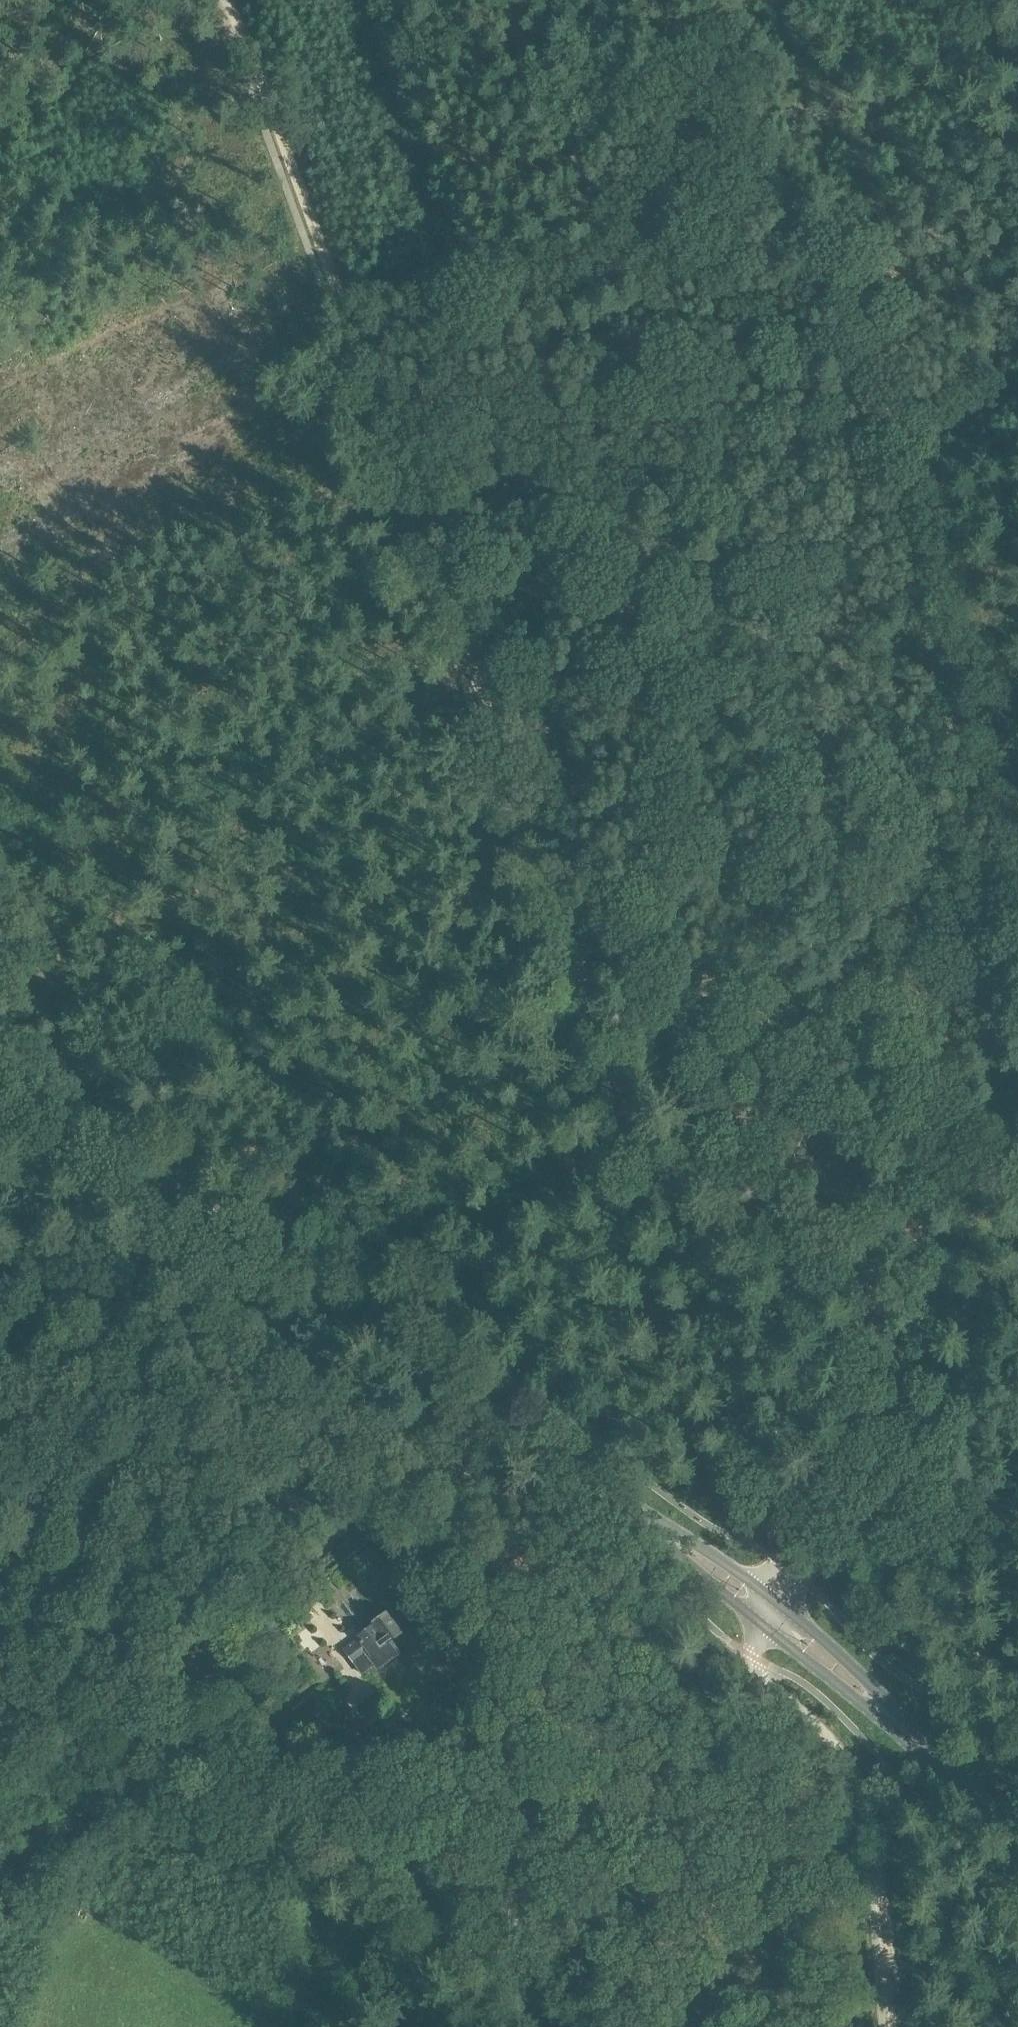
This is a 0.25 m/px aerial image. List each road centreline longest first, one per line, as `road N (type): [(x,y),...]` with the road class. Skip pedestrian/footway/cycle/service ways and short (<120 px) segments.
road 1 (track): [(231,0),(674,1251)]
road 2 (secondary): [(768,1611),(470,1367),(0,1040)]
road 3 (track): [(1017,964),(891,444),(1017,347)]
road 4 (track): [(129,1702),(488,2005)]
road 5 (track): [(920,1466),(917,1429),(844,1204),(674,1251)]
road 6 (track): [(129,1702),(438,1454)]
road 7 (secondary): [(1017,1843),(768,1611)]
road 8 (track): [(674,1251),(769,1516)]
road 9 (track): [(892,2026),(877,1846),(857,1778),(839,1754)]
road 10 (track): [(1017,1155),(844,1204)]
road 11 (unclassified): [(768,1611),(755,1660),(839,1754)]
road 12 (track): [(795,1576),(820,1566),(920,1466)]
road 13 (track): [(0,1598),(129,1702)]
road 14 (track): [(0,1802),(129,1702)]
road 15 (track): [(1017,1583),(920,1466)]

